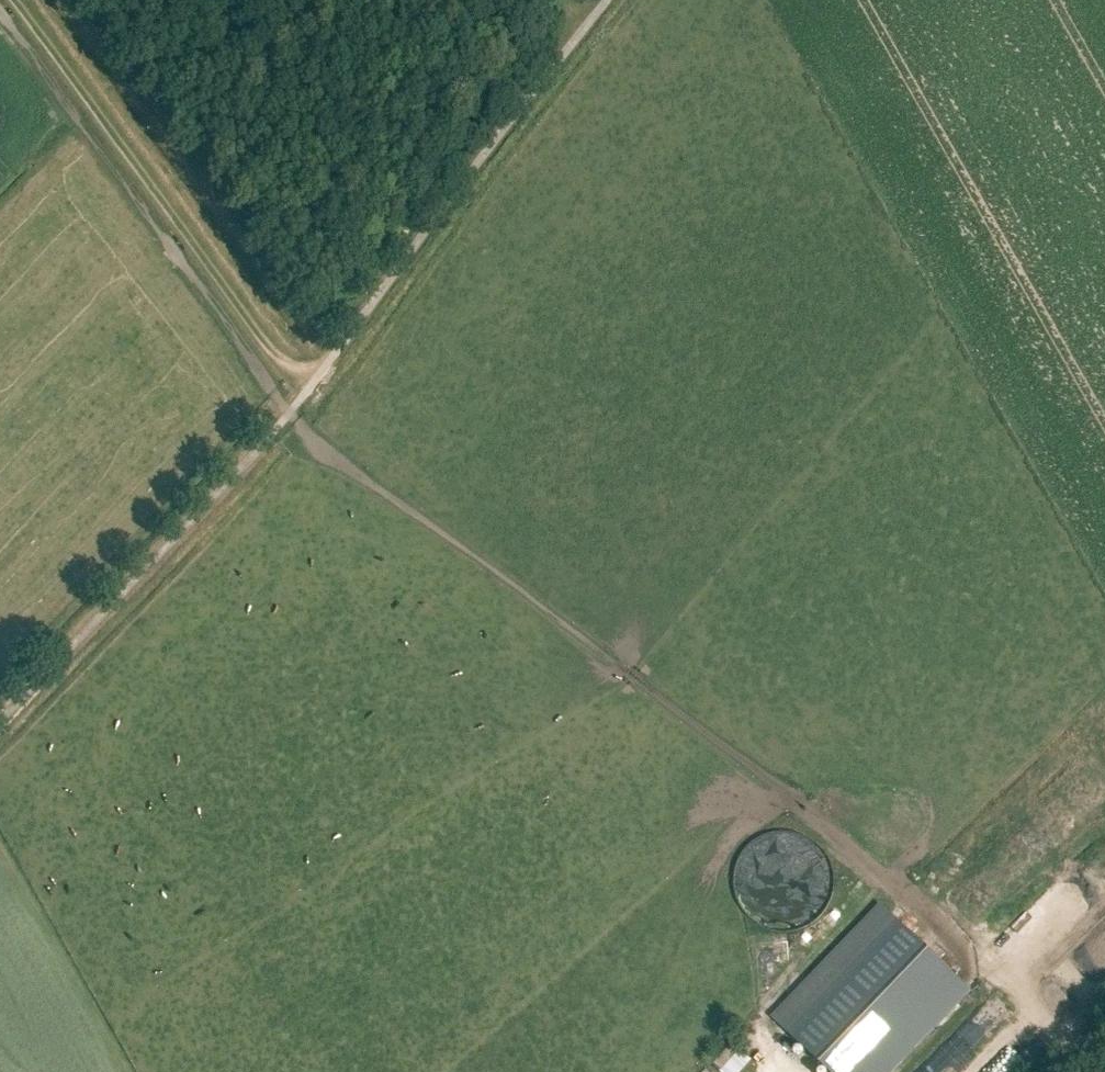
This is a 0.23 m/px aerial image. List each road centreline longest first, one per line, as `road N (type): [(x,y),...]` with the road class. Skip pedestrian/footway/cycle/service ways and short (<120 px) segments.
road 1 (unclassified): [(310,387),(612,0)]
road 2 (track): [(310,387),(264,337),(16,0)]

